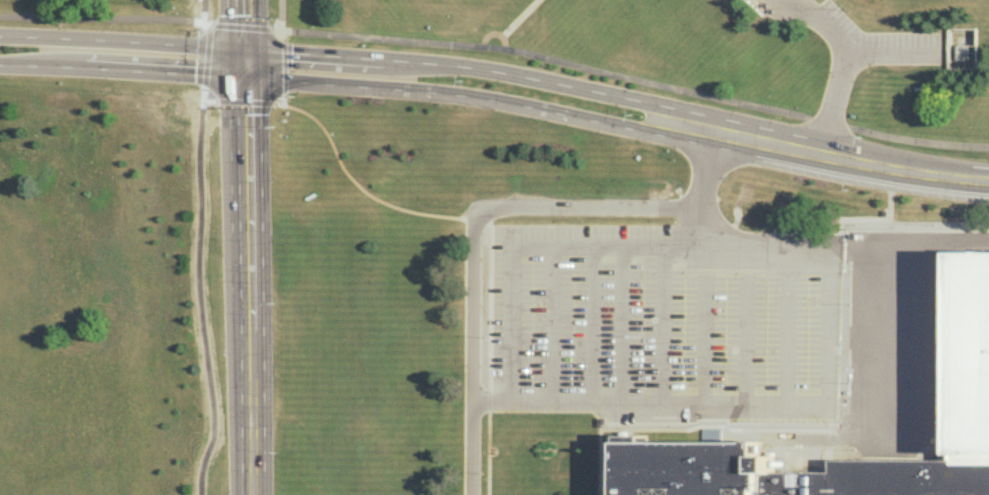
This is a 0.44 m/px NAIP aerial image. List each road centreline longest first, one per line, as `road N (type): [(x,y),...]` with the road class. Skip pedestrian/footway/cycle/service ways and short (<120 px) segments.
road 1 (tertiary): [(712,135),(644,104),(511,75),(244,52)]
road 2 (tertiary): [(244,80),(438,94),(649,132),(712,135)]
road 3 (tertiary): [(249,494),(244,80)]
road 4 (tertiary): [(712,135),(988,184)]
road 5 (tertiary): [(244,52),(0,37)]
road 6 (tertiary): [(0,66),(244,80)]

